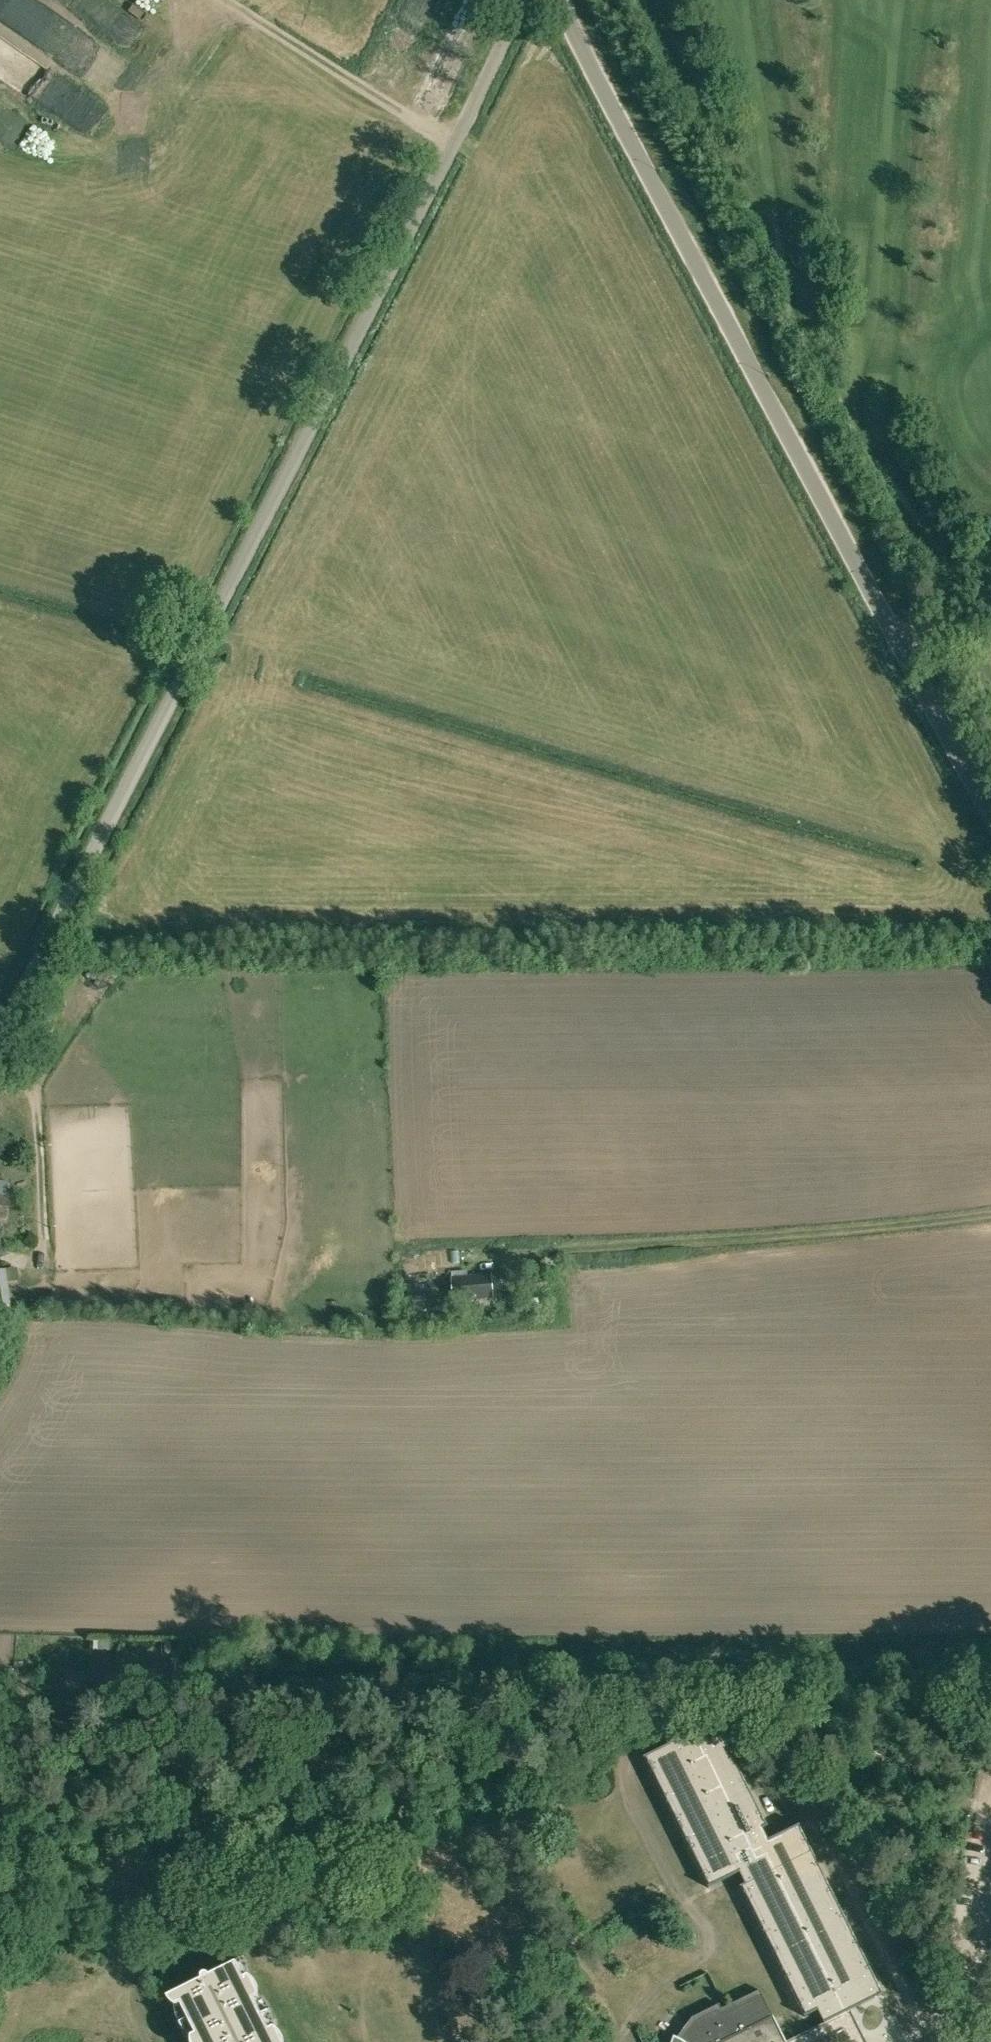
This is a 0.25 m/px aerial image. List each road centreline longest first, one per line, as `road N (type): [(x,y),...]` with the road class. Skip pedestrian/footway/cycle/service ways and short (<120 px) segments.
road 1 (unclassified): [(0,1036),(530,0)]
road 2 (tertiary): [(904,654),(558,0)]
road 3 (tertiary): [(990,818),(904,654)]

